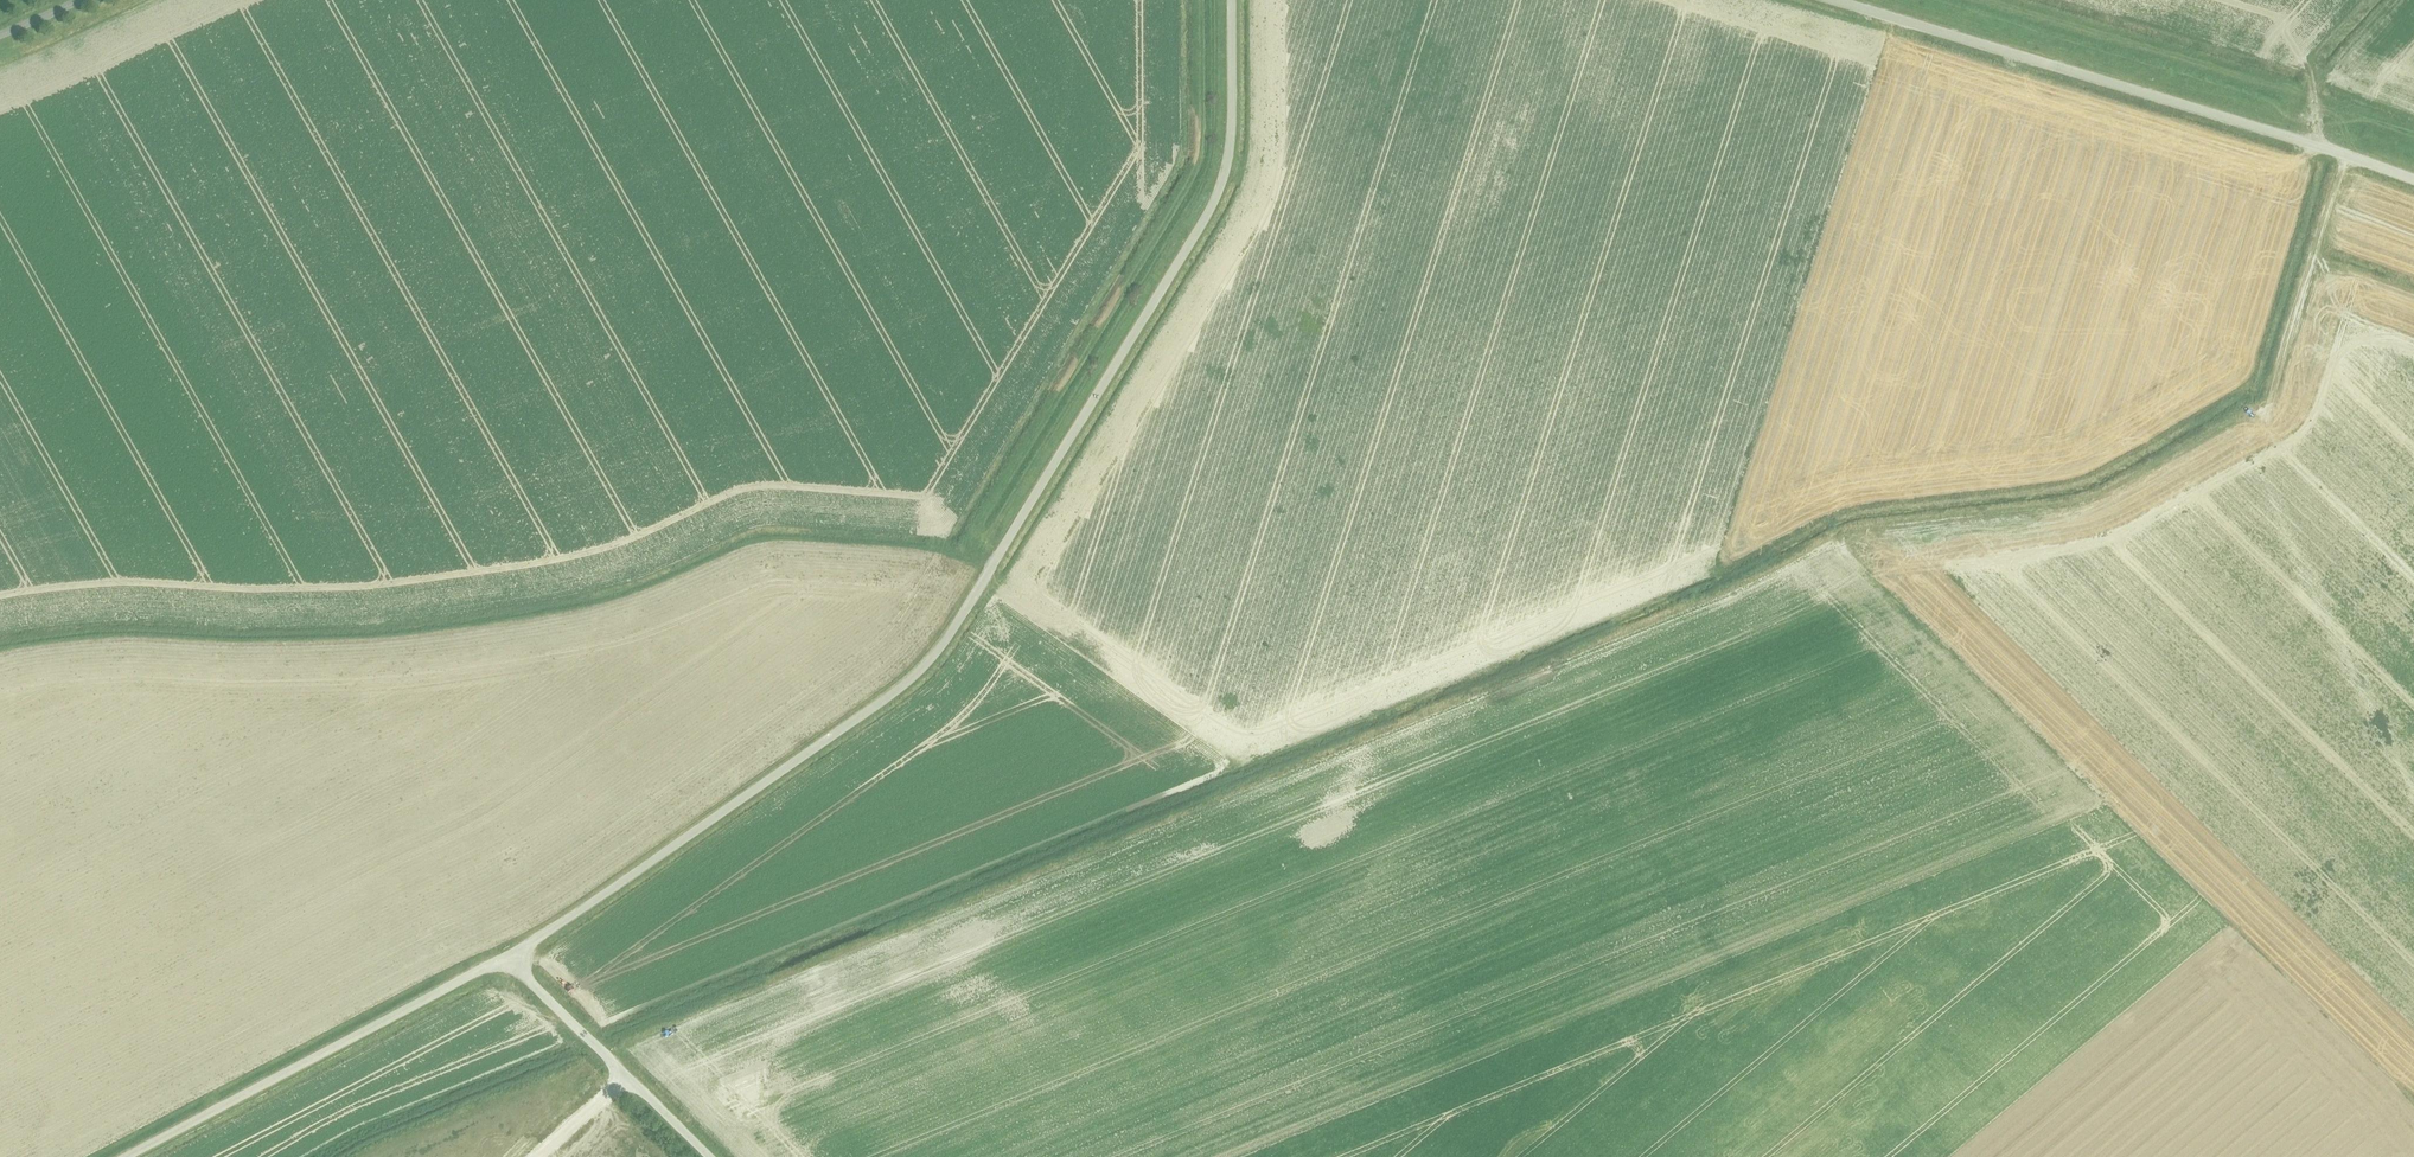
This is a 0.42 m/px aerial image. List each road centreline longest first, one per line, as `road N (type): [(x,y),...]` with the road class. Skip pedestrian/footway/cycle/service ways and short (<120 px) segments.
road 1 (unclassified): [(505,958),(929,662),(1214,204),(1230,150),(1231,0)]
road 2 (unclassified): [(2413,179),(1830,0)]
road 3 (unclassified): [(125,1156),(505,958)]
road 4 (unclassified): [(708,1156),(505,958)]

